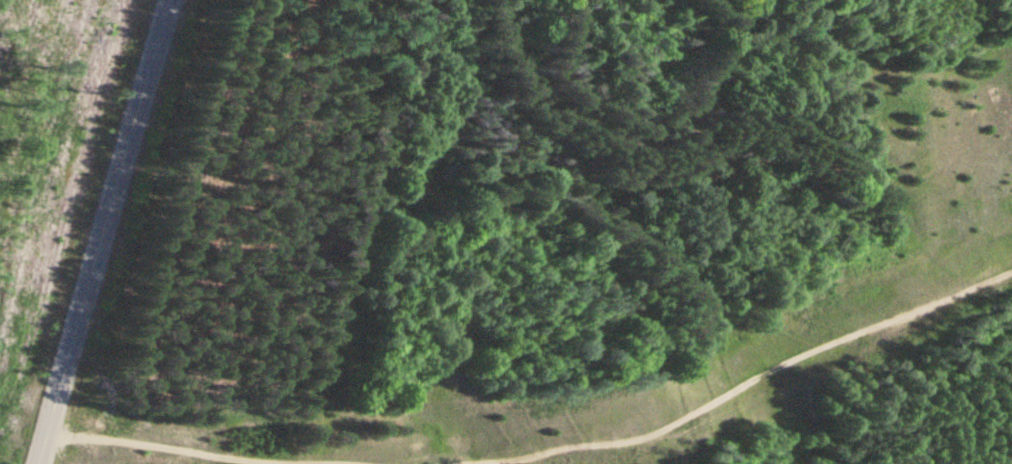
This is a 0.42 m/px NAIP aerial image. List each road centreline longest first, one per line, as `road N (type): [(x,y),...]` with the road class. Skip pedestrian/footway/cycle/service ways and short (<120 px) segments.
road 1 (track): [(483,463),(576,456),(637,439),(803,357),(1011,275)]
road 2 (residential): [(42,463),(173,0)]

